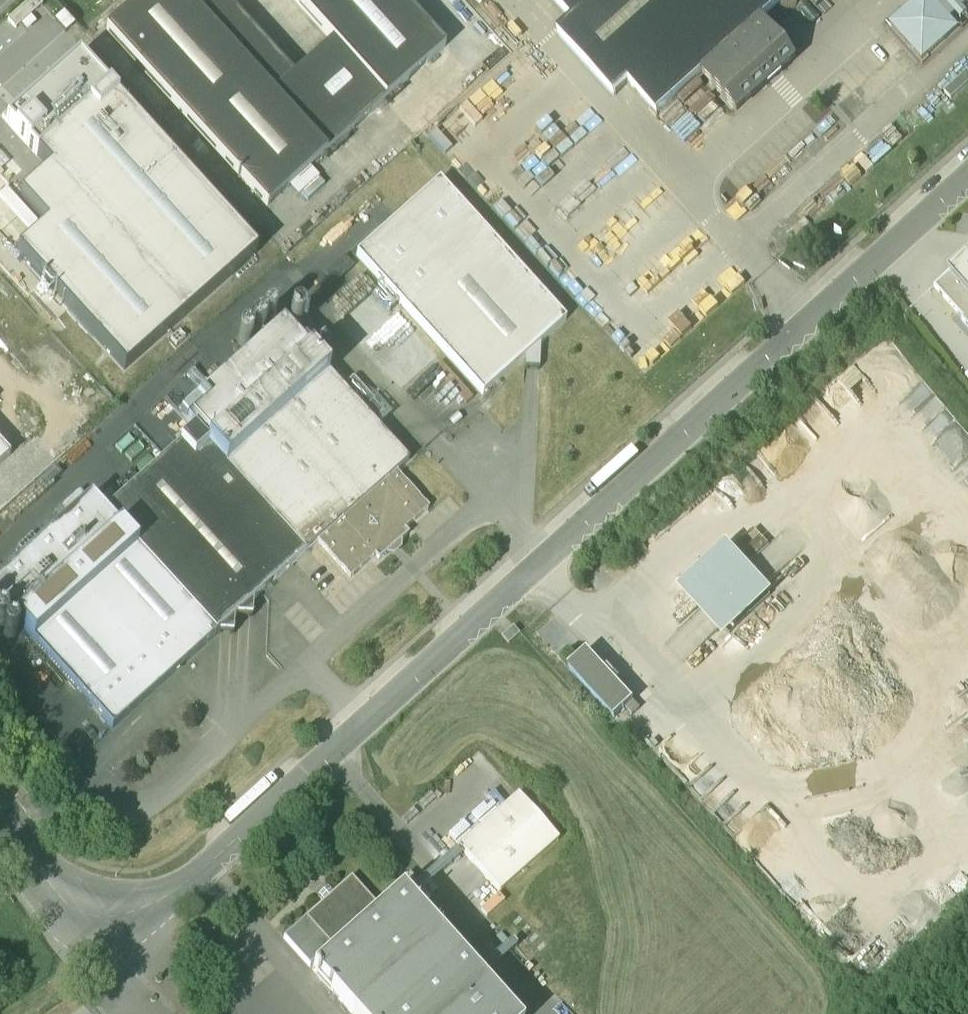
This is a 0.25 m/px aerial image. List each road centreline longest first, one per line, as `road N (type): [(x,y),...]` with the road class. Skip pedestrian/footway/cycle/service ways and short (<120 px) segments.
road 1 (unclassified): [(967,179),(159,906),(111,921),(83,917),(42,878),(0,817)]
road 2 (track): [(58,1013),(117,968),(111,921)]

